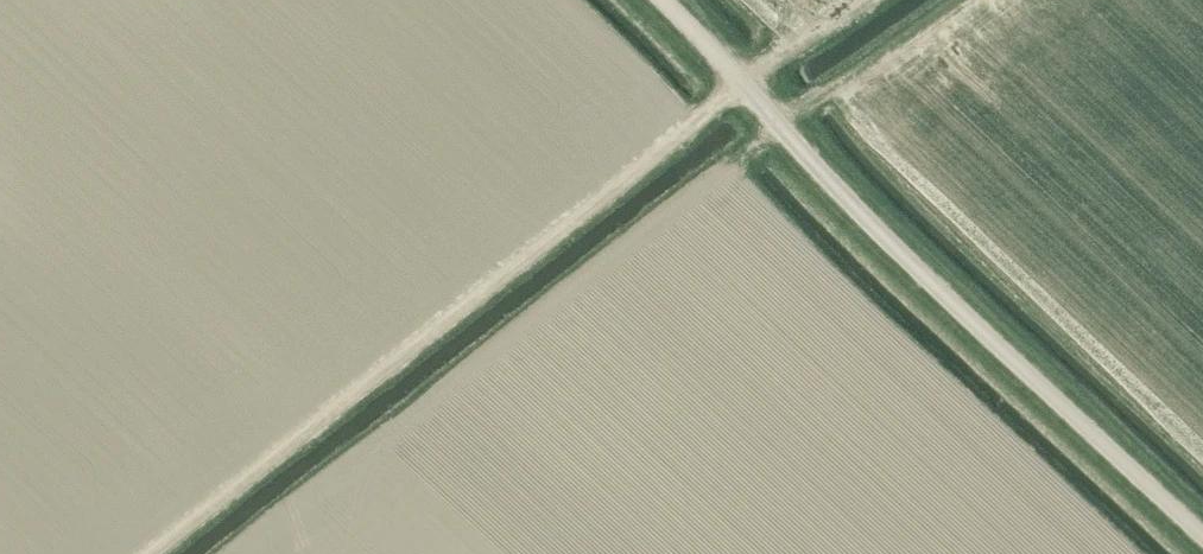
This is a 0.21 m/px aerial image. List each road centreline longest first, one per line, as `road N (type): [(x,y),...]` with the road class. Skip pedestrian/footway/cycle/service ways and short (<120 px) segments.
road 1 (unclassified): [(1202,535),(869,225),(661,0)]
road 2 (track): [(160,553),(741,84)]
road 3 (track): [(775,122),(962,0)]

